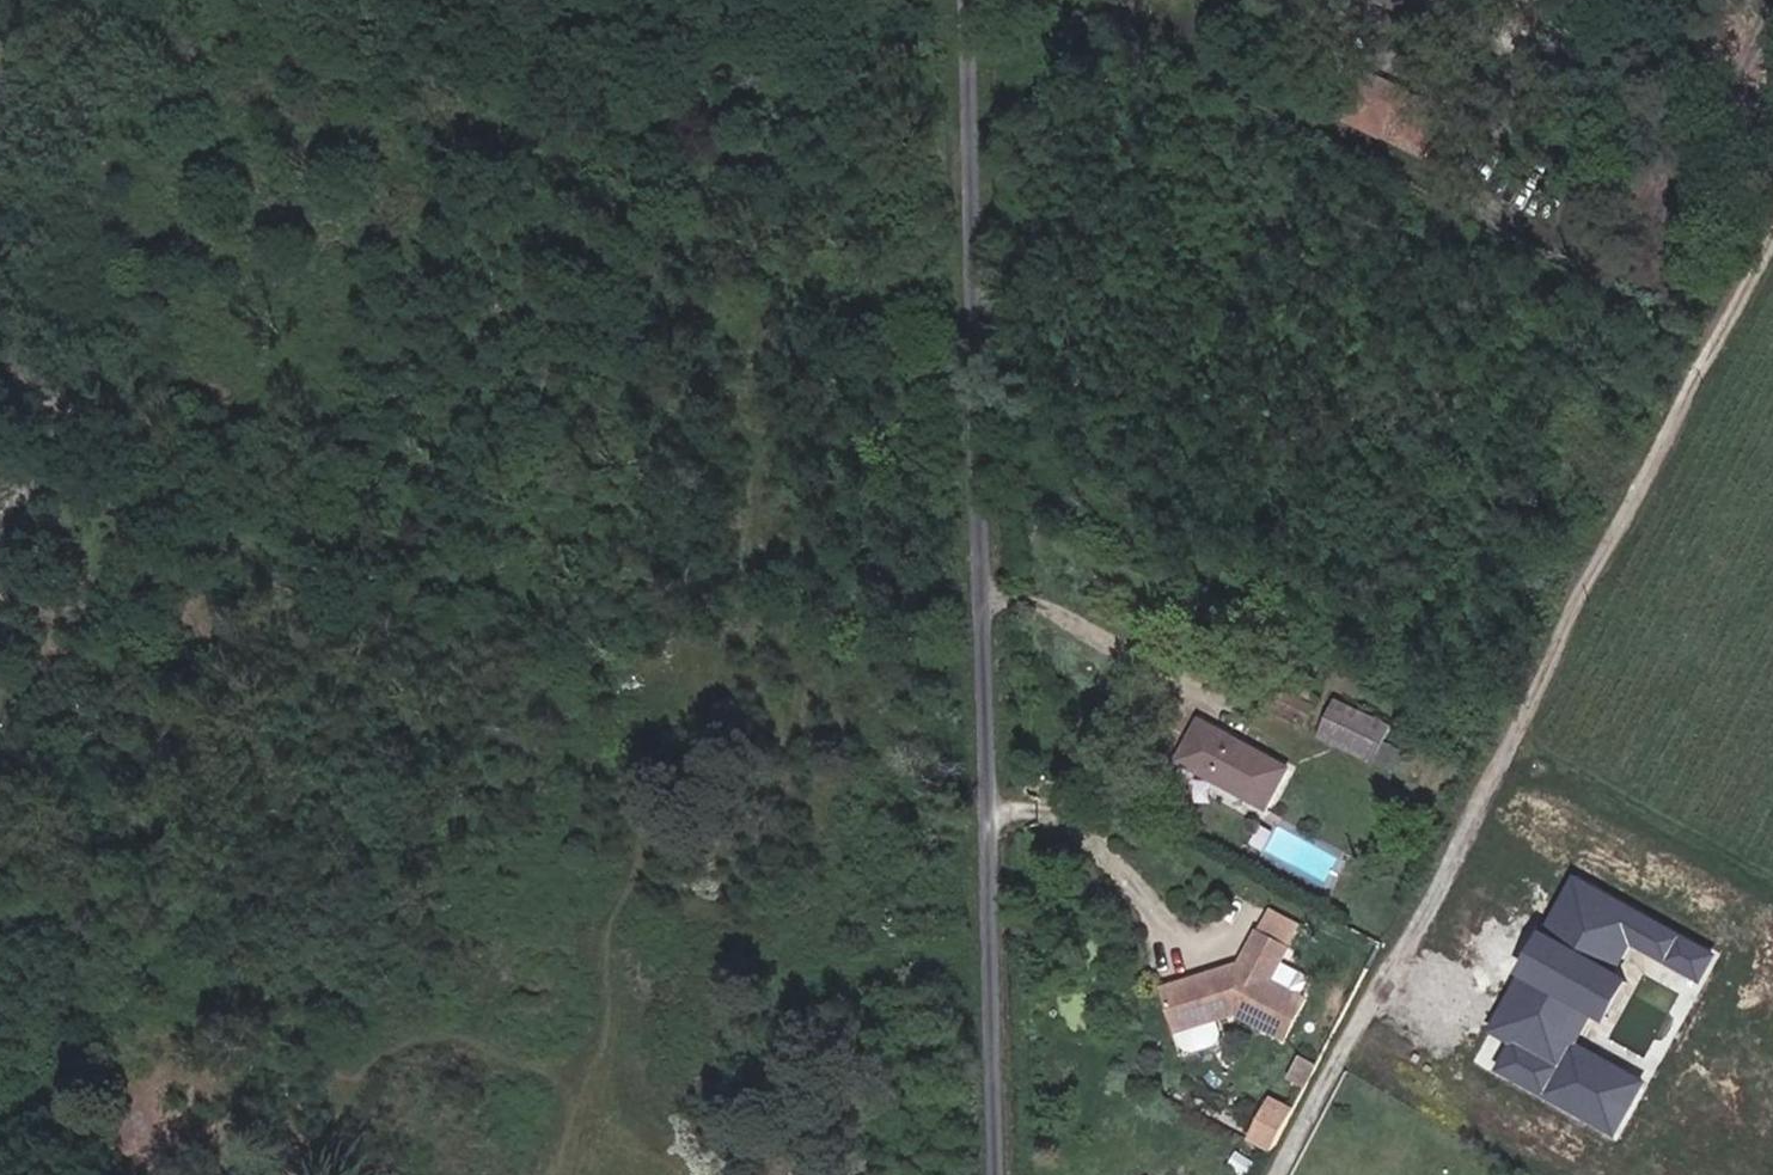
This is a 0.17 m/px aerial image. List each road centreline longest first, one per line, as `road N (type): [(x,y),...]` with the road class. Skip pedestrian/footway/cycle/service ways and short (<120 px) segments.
road 1 (residential): [(994,1174),(968,0)]
road 2 (unclassified): [(1270,1174),(1772,225)]

